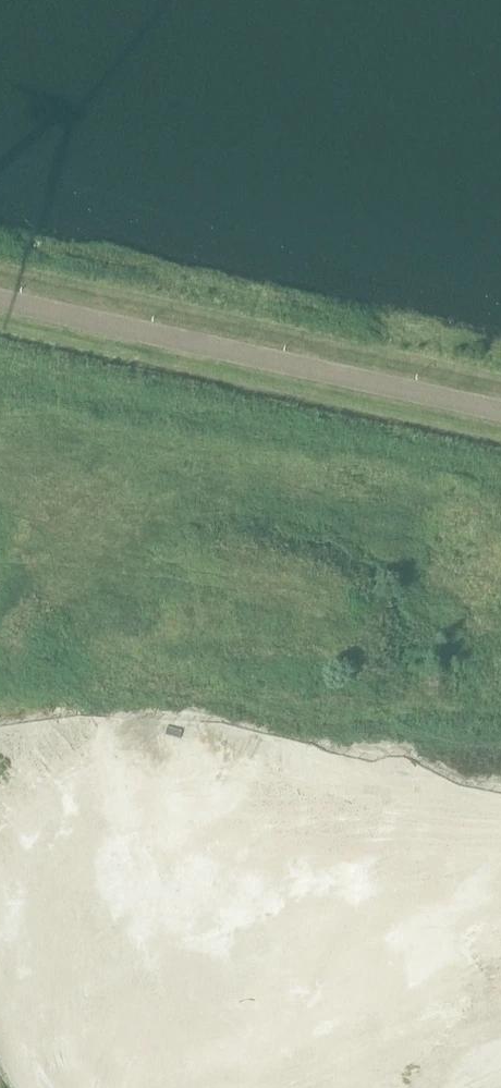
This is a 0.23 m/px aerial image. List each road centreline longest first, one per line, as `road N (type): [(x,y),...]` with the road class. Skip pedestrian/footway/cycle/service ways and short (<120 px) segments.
road 1 (unclassified): [(0,299),(500,410)]

